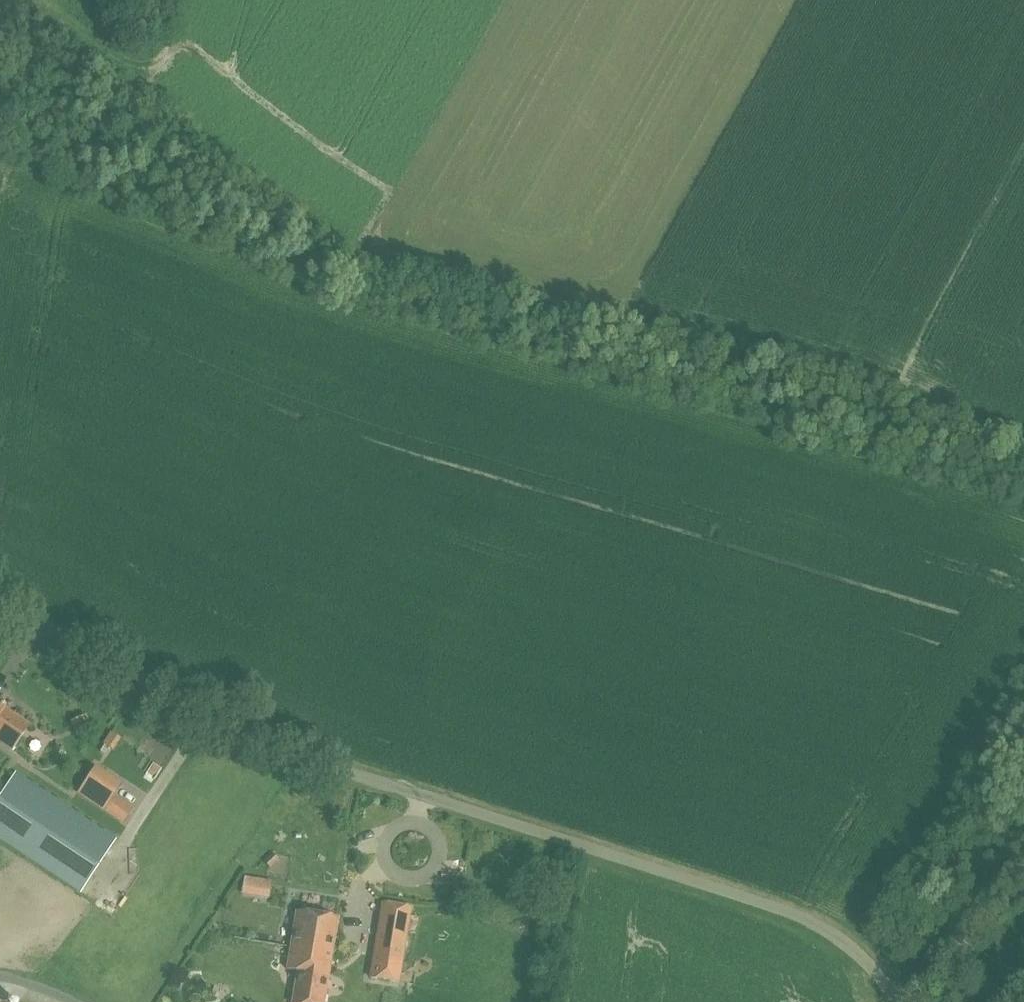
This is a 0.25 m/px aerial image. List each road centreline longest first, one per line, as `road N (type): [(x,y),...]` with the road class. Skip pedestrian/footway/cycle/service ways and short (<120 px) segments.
road 1 (unclassified): [(899,1001),(827,927),(269,741),(0,600)]

